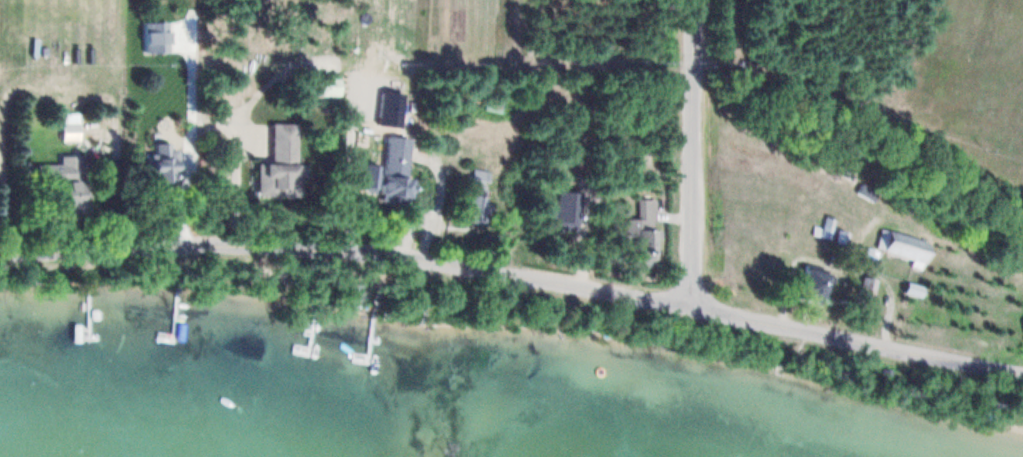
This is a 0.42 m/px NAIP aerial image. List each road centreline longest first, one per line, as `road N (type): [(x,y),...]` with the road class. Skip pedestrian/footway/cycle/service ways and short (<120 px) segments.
road 1 (residential): [(0,251),(229,244),(354,250),(1022,371)]
road 2 (residential): [(689,305),(693,0)]

